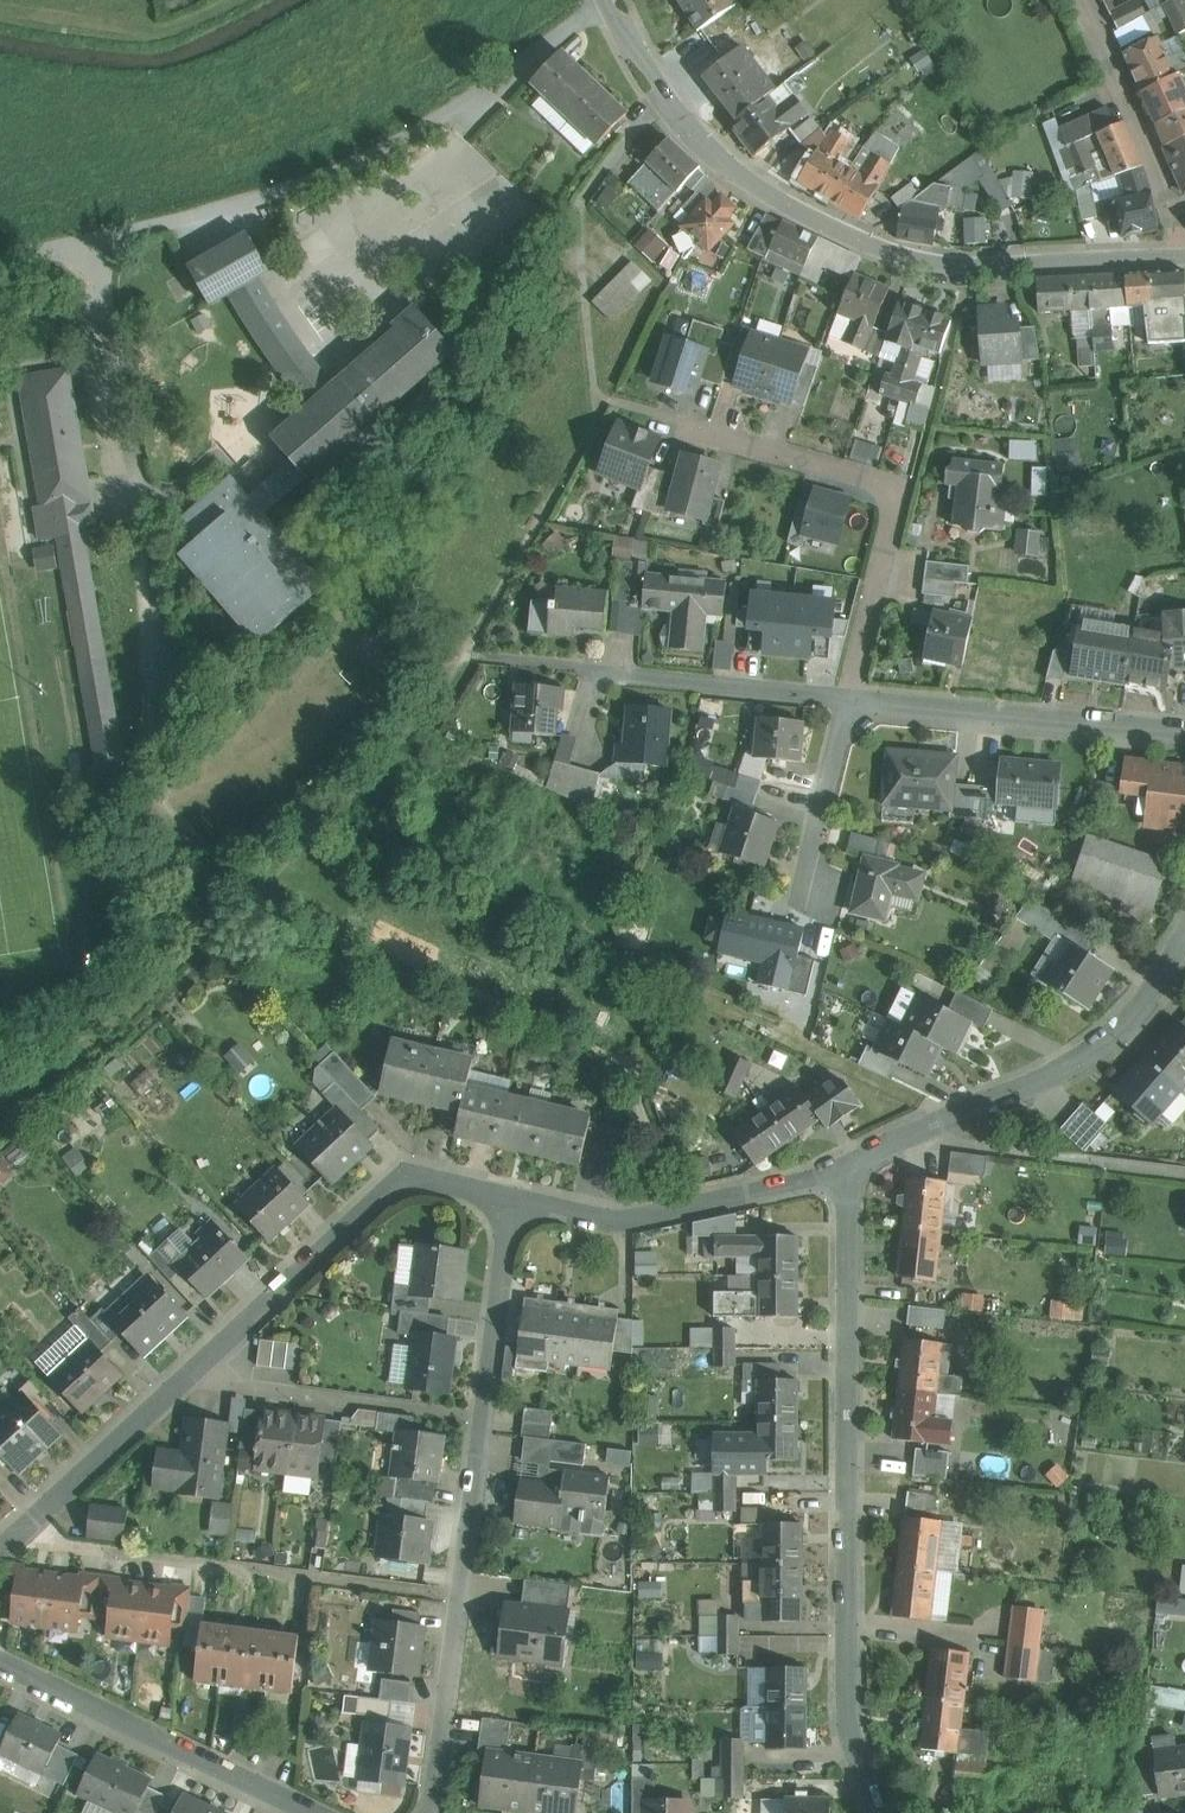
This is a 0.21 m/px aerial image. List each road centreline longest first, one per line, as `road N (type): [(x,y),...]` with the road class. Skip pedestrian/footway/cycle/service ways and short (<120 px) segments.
road 1 (tertiary): [(611,0),(676,96),(758,187),(852,234),(905,255),(969,265),(1184,254)]
road 2 (track): [(605,0),(442,123),(332,179),(0,269)]
road 3 (residential): [(0,1552),(405,1178),(424,1172),(512,1193)]
road 4 (residential): [(847,1165),(854,1707),(884,1812)]
road 5 (residential): [(512,1193),(425,1812)]
road 6 (residential): [(702,429),(877,480),(902,497),(849,697)]
road 7 (residential): [(1184,944),(1154,1000),(1076,1065),(847,1165)]
road 8 (residential): [(314,1812),(0,1661)]
road 9 (residential): [(847,1165),(677,1212),(623,1217),(512,1193)]
road 10 (residential): [(1184,731),(849,697)]
road 11 (residential): [(849,697),(597,670)]
road 12 (residential): [(1083,0),(1178,208)]
road 13 (residential): [(849,697),(810,849),(815,896)]

